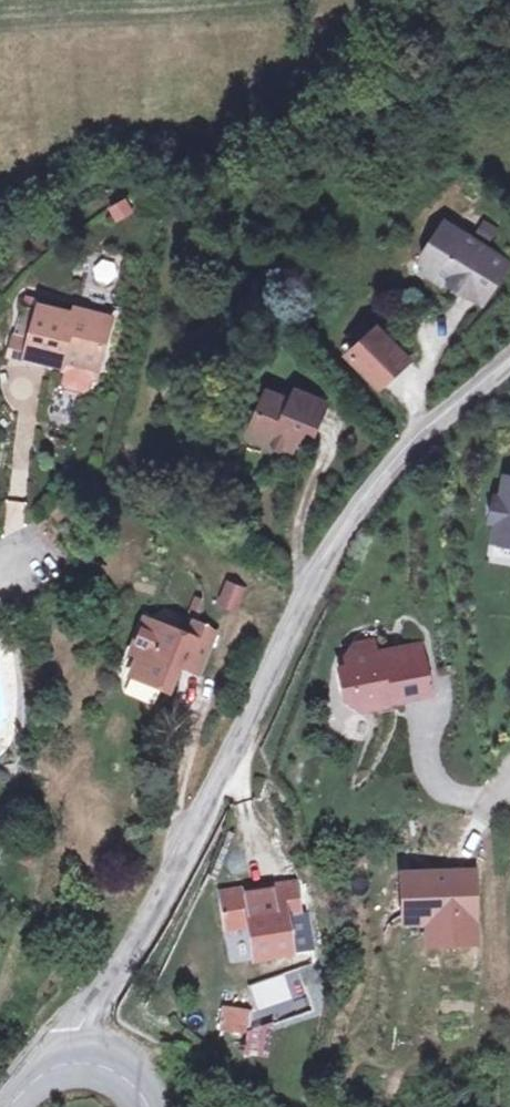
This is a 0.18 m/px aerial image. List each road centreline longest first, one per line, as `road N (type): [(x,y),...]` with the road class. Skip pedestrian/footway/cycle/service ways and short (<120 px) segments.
road 1 (unclassified): [(69,1061),(77,1026),(164,897),(342,525),(404,454),(509,362)]

